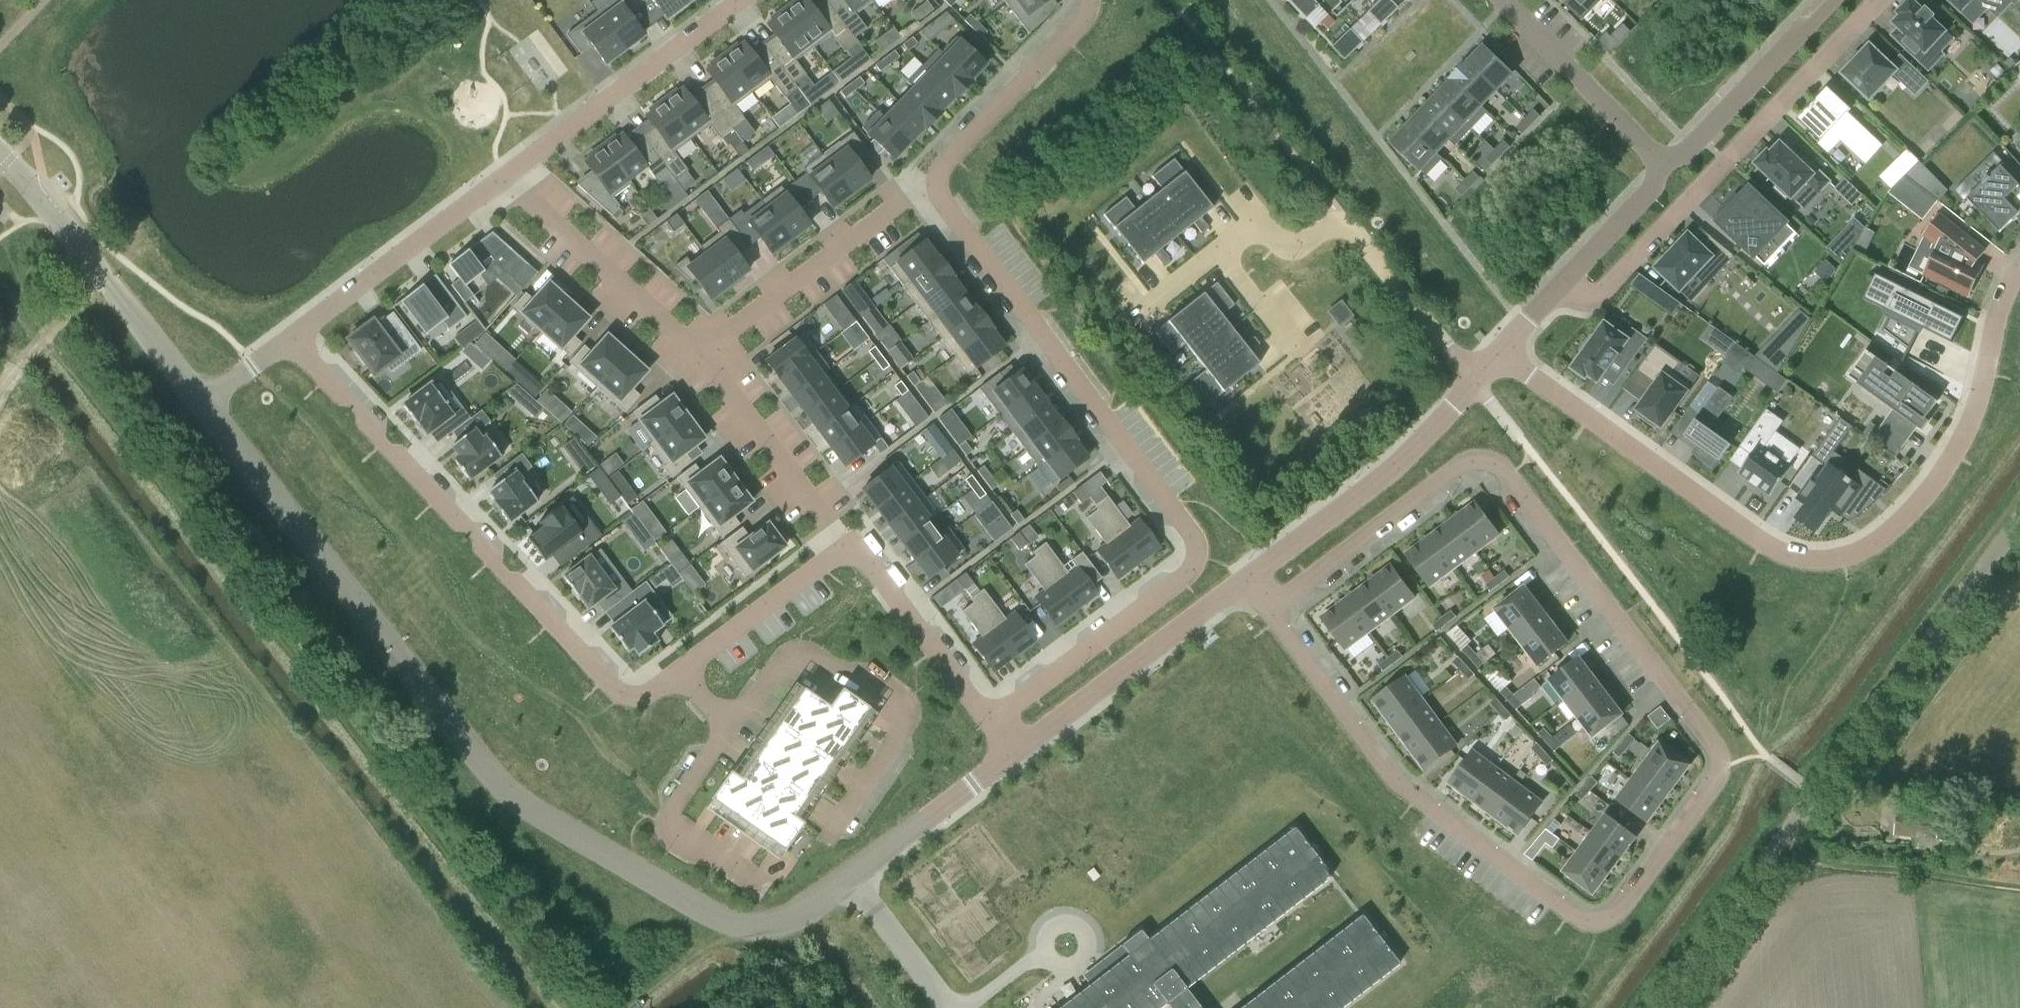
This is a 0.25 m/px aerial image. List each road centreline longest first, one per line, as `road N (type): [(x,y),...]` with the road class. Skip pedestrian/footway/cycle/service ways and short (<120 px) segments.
road 1 (residential): [(1271,609),(1397,782),(1582,918),(1622,909),(1713,782),(1712,744),(1497,467),(1459,467),(1287,597)]
road 2 (residential): [(1089,0),(1076,30),(940,171),(936,187),(1186,530),(1194,557),(1181,578),(990,718)]
road 3 (residential): [(1500,355),(1774,550),(1843,559),(1887,537),(1931,492),(1967,435),(1996,321),(2019,268)]
road 4 (unclassified): [(1017,753),(793,917),(756,927),(706,913),(528,809),(474,754)]
road 5 (unclassified): [(1657,1007),(2019,523)]
road 6 (residential): [(678,674),(651,694),(616,688),(289,341)]
road 7 (residential): [(270,916),(0,559)]
road 8 (residential): [(1879,0),(1604,295),(1562,287)]
road 9 (unclassified): [(474,754),(201,402)]
road 10 (residential): [(826,845),(903,737),(903,711),(800,652),(733,730)]
road 11 (unclassified): [(1248,580),(1410,455),(1475,384)]
road 12 (residential): [(744,0),(505,176)]
road 13 (unclassified): [(1017,753),(1248,580)]
road 14 (residential): [(505,176),(289,341)]
road 15 (residential): [(505,176),(699,353)]
road 16 (residential): [(270,916),(474,754)]
road 17 (residential): [(699,353),(904,199)]
road 18 (residential): [(699,353),(845,549)]
road 19 (unclassified): [(1661,166),(1835,0)]
road 20 (residential): [(1661,166),(1506,0)]
road 21 (residential): [(845,549),(868,563),(990,718)]
road 22 (residential): [(733,730),(668,822),(757,880)]
road 23 (residential): [(845,549),(678,674)]
road 24 (residential): [(1475,384),(1341,226)]
road 25 (unclassified): [(111,287),(0,155)]
road 26 (unclassified): [(1562,287),(1661,166)]
road 27 (unclassified): [(201,402),(111,287)]
road 28 (residential): [(1219,257),(1263,223),(1300,245),(1341,226)]
road 29 (residential): [(270,916),(160,1007)]
road 30 (residential): [(0,374),(111,287)]
road 31 (residential): [(1219,257),(1294,356)]

